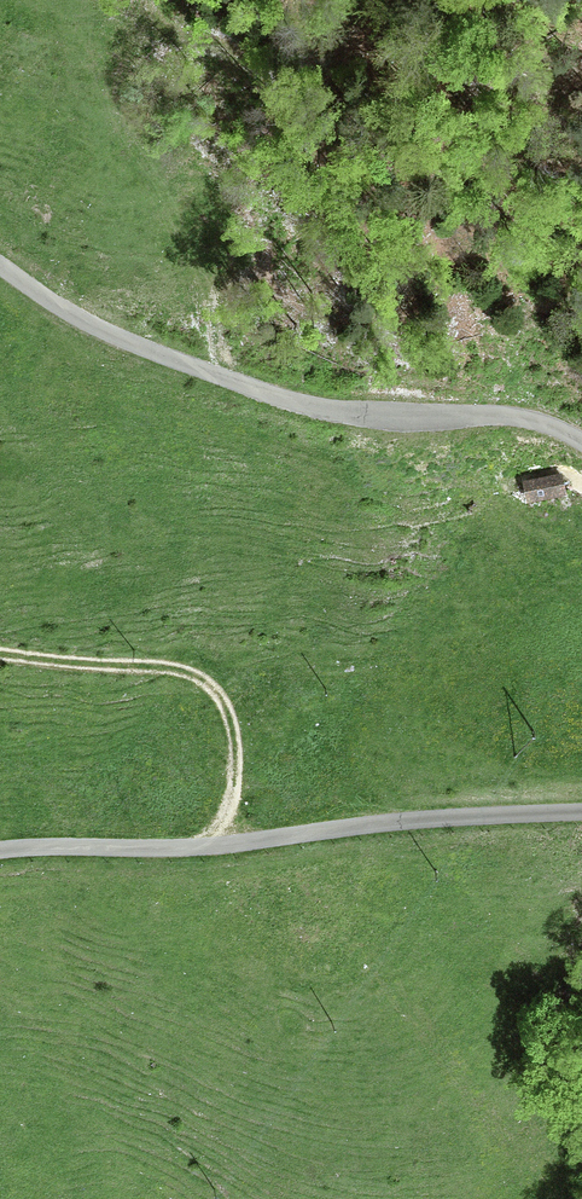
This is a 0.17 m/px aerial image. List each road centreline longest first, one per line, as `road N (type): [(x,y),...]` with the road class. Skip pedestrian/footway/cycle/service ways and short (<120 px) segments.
road 1 (unclassified): [(581,448),(516,422),(379,415),(266,393),(111,334),(0,267)]
road 2 (unclassified): [(0,853),(581,814)]
road 3 (track): [(146,29),(298,65),(323,55),(346,23),(372,10),(423,28),(505,89),(552,81),(581,64)]
road 4 (track): [(0,653),(182,670),(210,684),(237,747),(217,844)]

